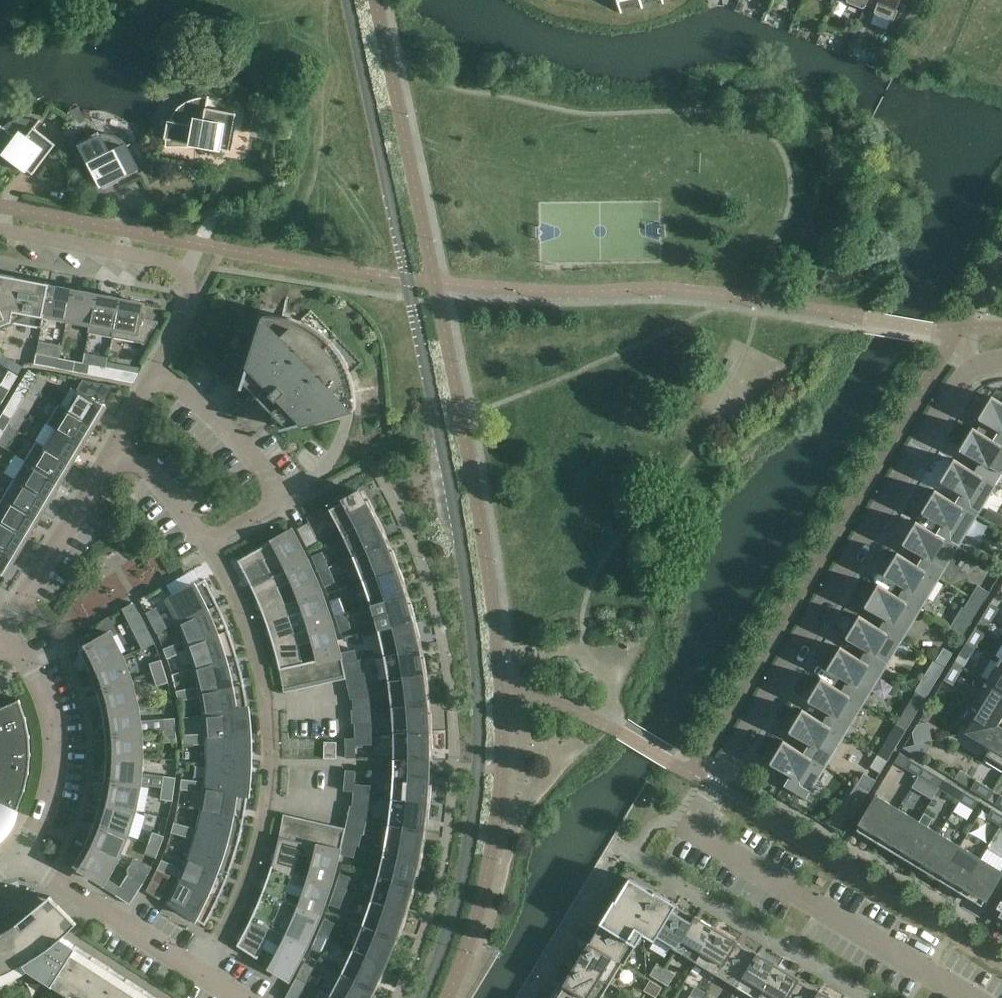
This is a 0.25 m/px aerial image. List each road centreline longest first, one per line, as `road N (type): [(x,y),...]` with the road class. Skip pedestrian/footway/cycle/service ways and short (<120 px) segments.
road 1 (residential): [(967,997),(689,828),(962,378),(1001,363)]
road 2 (residential): [(202,971),(241,895),(263,823),(270,762),(263,675),(209,544)]
road 3 (residential): [(0,230),(185,271),(187,309),(156,368)]
road 4 (residential): [(156,368),(223,423),(279,492),(281,500),(209,544)]
road 5 (residential): [(22,855),(44,809),(54,726),(37,675),(0,637)]
road 6 (residential): [(202,971),(22,855)]
road 7 (residential): [(0,629),(115,449)]
road 8 (residential): [(209,544),(150,473),(115,449)]

